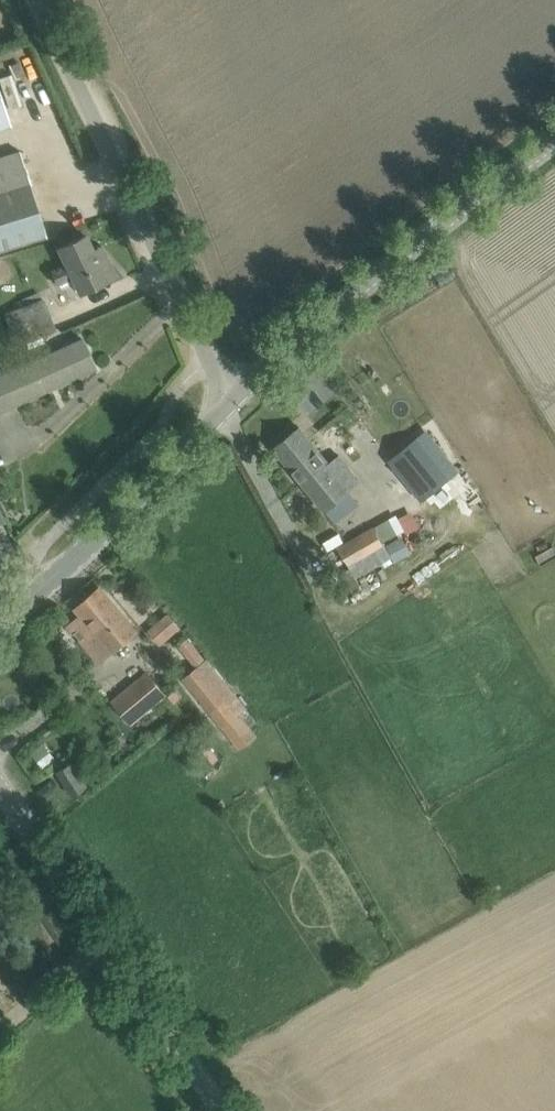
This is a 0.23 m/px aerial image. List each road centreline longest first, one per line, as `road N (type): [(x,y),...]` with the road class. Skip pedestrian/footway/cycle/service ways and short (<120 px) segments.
road 1 (unclassified): [(228,399),(35,0)]
road 2 (tertiary): [(228,399),(554,141)]
road 3 (unclassified): [(214,1110),(0,790)]
road 4 (tertiary): [(0,625),(124,514),(228,399)]

